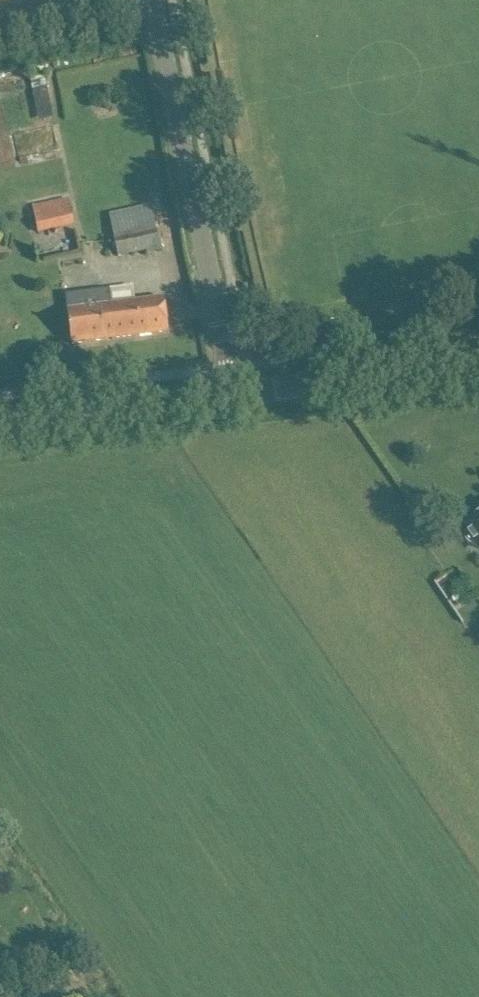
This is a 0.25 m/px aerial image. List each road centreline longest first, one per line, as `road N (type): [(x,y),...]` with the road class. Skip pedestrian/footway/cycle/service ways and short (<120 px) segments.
road 1 (unclassified): [(234,394),(152,0)]
road 2 (tertiary): [(234,394),(478,370)]
road 3 (tertiary): [(0,419),(234,394)]

